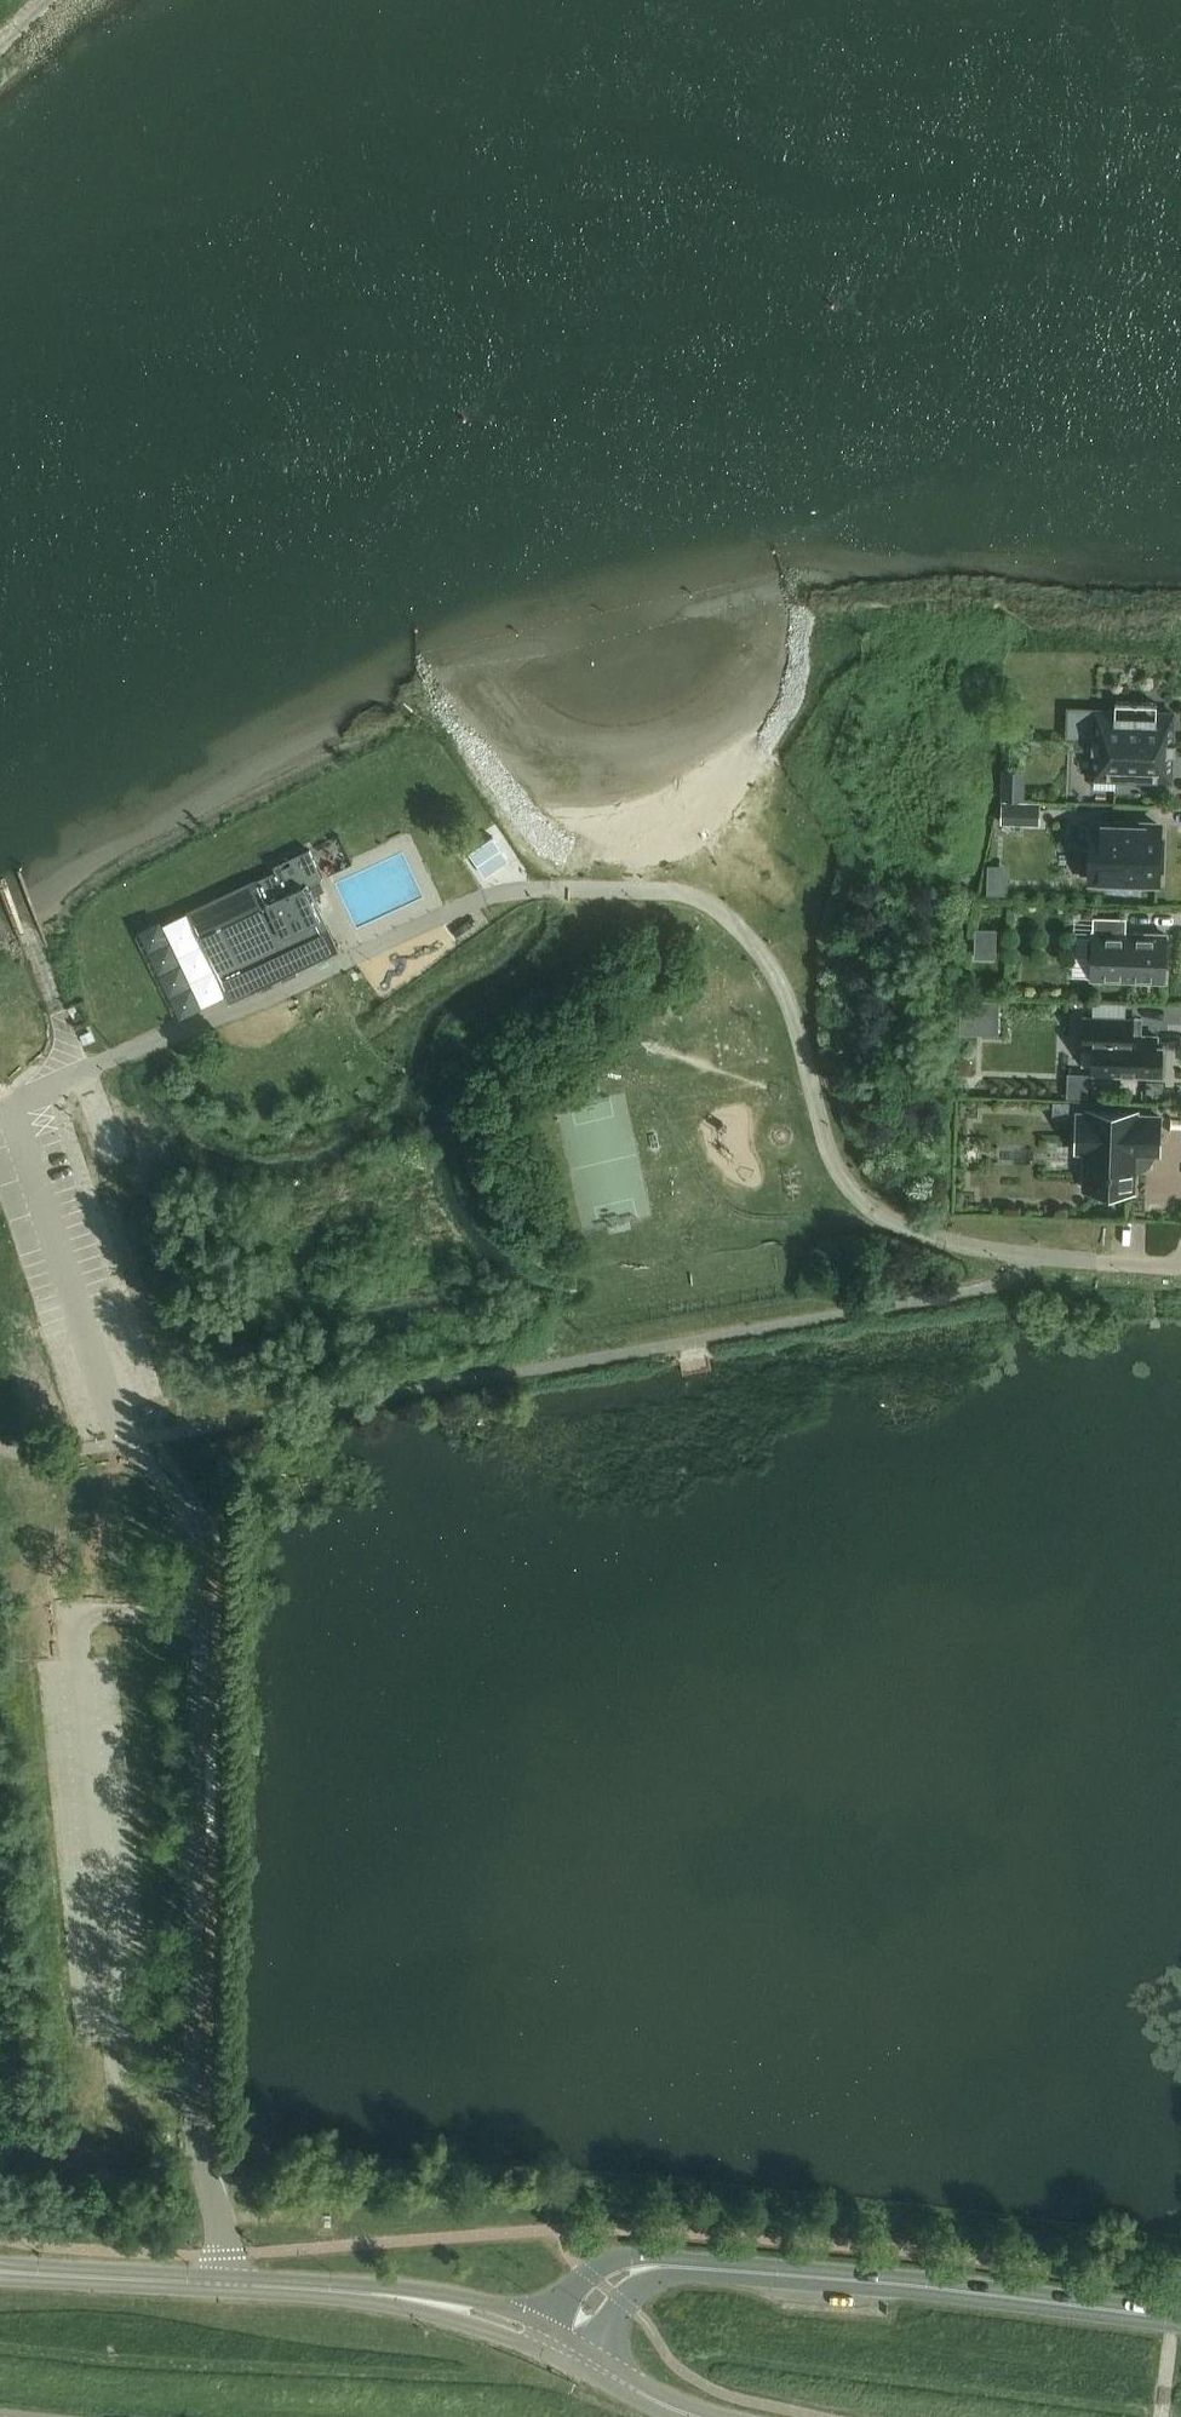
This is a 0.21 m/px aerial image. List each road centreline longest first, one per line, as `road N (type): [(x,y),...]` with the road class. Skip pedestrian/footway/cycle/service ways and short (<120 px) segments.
road 1 (unclassified): [(1180,1270),(938,1239),(877,1212),(848,1184),(827,1142),(790,1004),(757,945),(720,912),(677,892),(538,888),(495,896),(293,985)]
road 2 (tertiary): [(558,2342),(606,2288),(641,2269),(673,2265),(1180,2324)]
road 3 (tertiary): [(558,2342),(421,2300),(0,2269)]
road 4 (tertiary): [(693,2416),(647,2399),(558,2342)]

